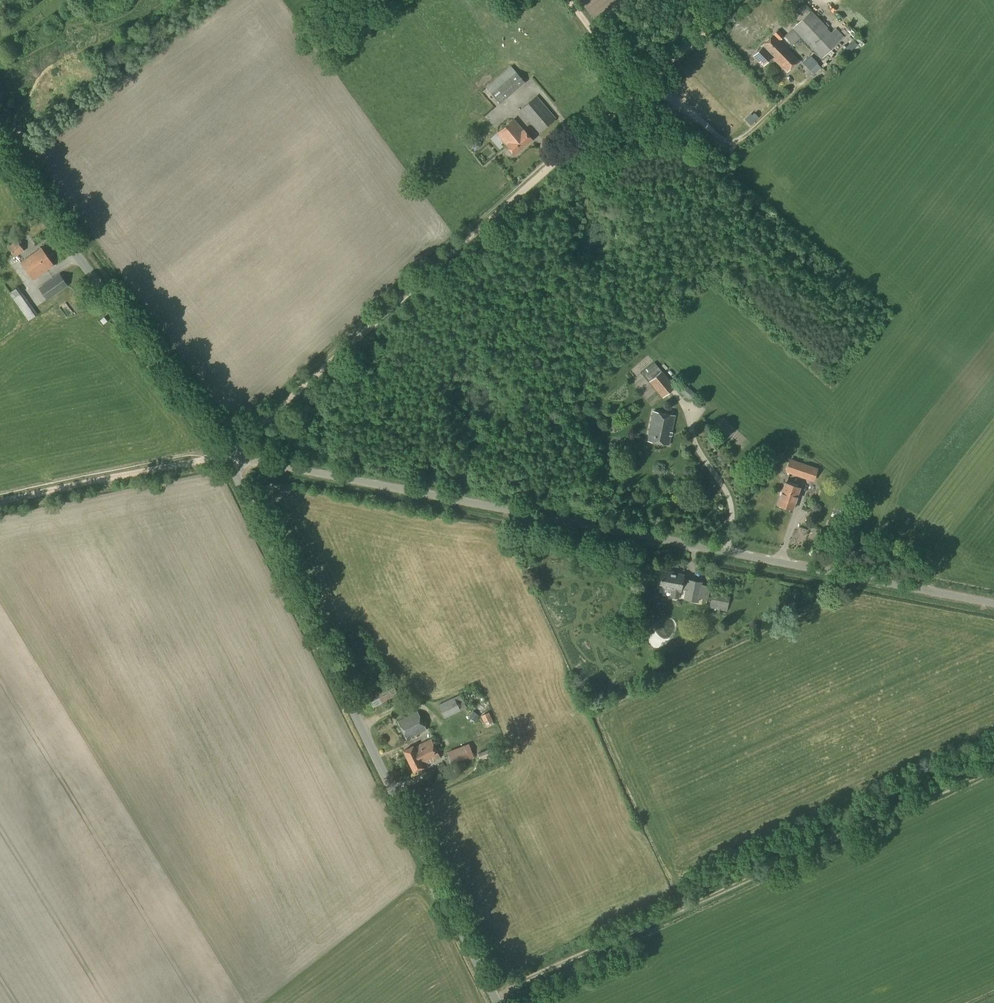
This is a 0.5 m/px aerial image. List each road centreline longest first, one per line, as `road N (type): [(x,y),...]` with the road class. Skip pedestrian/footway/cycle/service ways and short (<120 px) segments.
road 1 (unclassified): [(993,603),(224,455)]
road 2 (track): [(224,455),(736,0)]
road 3 (unclassified): [(492,1002),(224,455)]
road 4 (track): [(993,767),(489,997)]
road 5 (unclassified): [(224,455),(0,147)]
road 6 (track): [(0,506),(224,455)]

